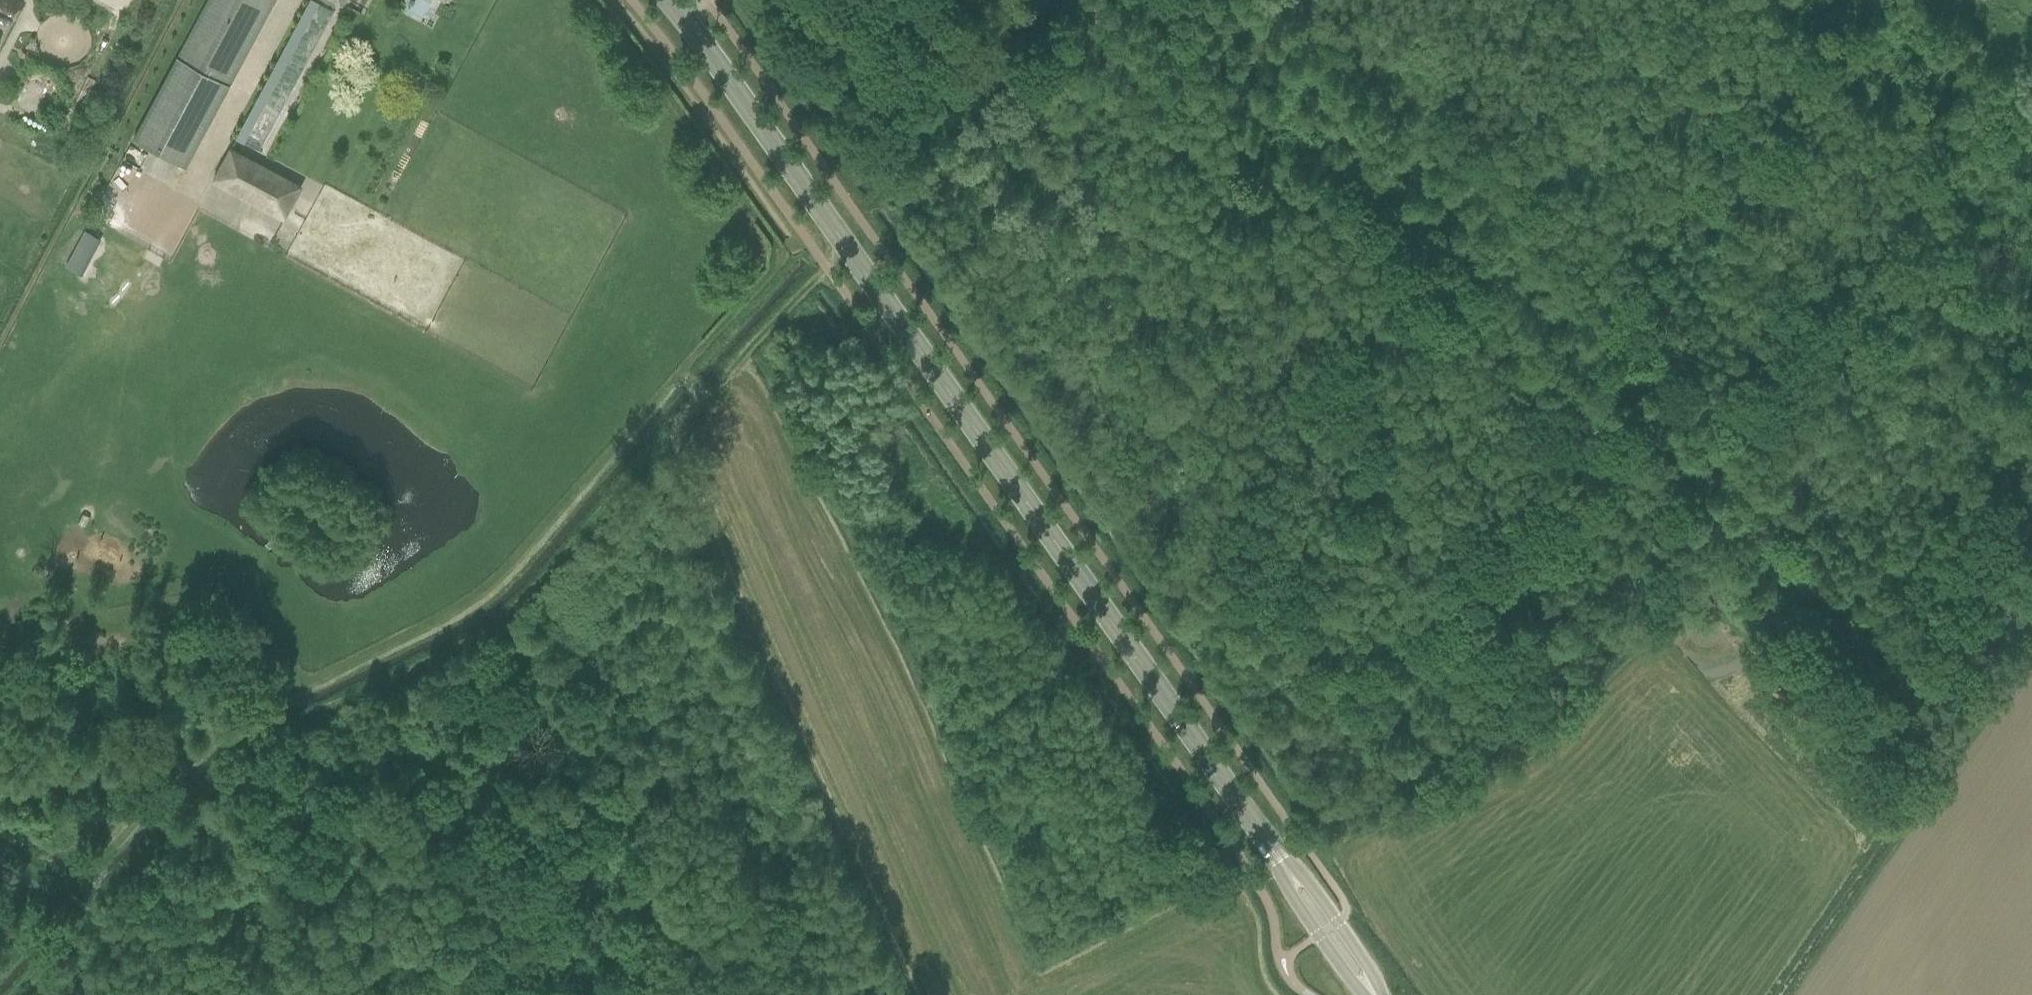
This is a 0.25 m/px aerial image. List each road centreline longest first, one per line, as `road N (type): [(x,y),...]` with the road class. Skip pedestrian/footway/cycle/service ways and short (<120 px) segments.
road 1 (tertiary): [(1278,858),(670,0)]
road 2 (tertiary): [(1378,994),(1337,921),(1278,858)]
road 3 (tertiary): [(1278,858),(1290,894),(1367,994)]

